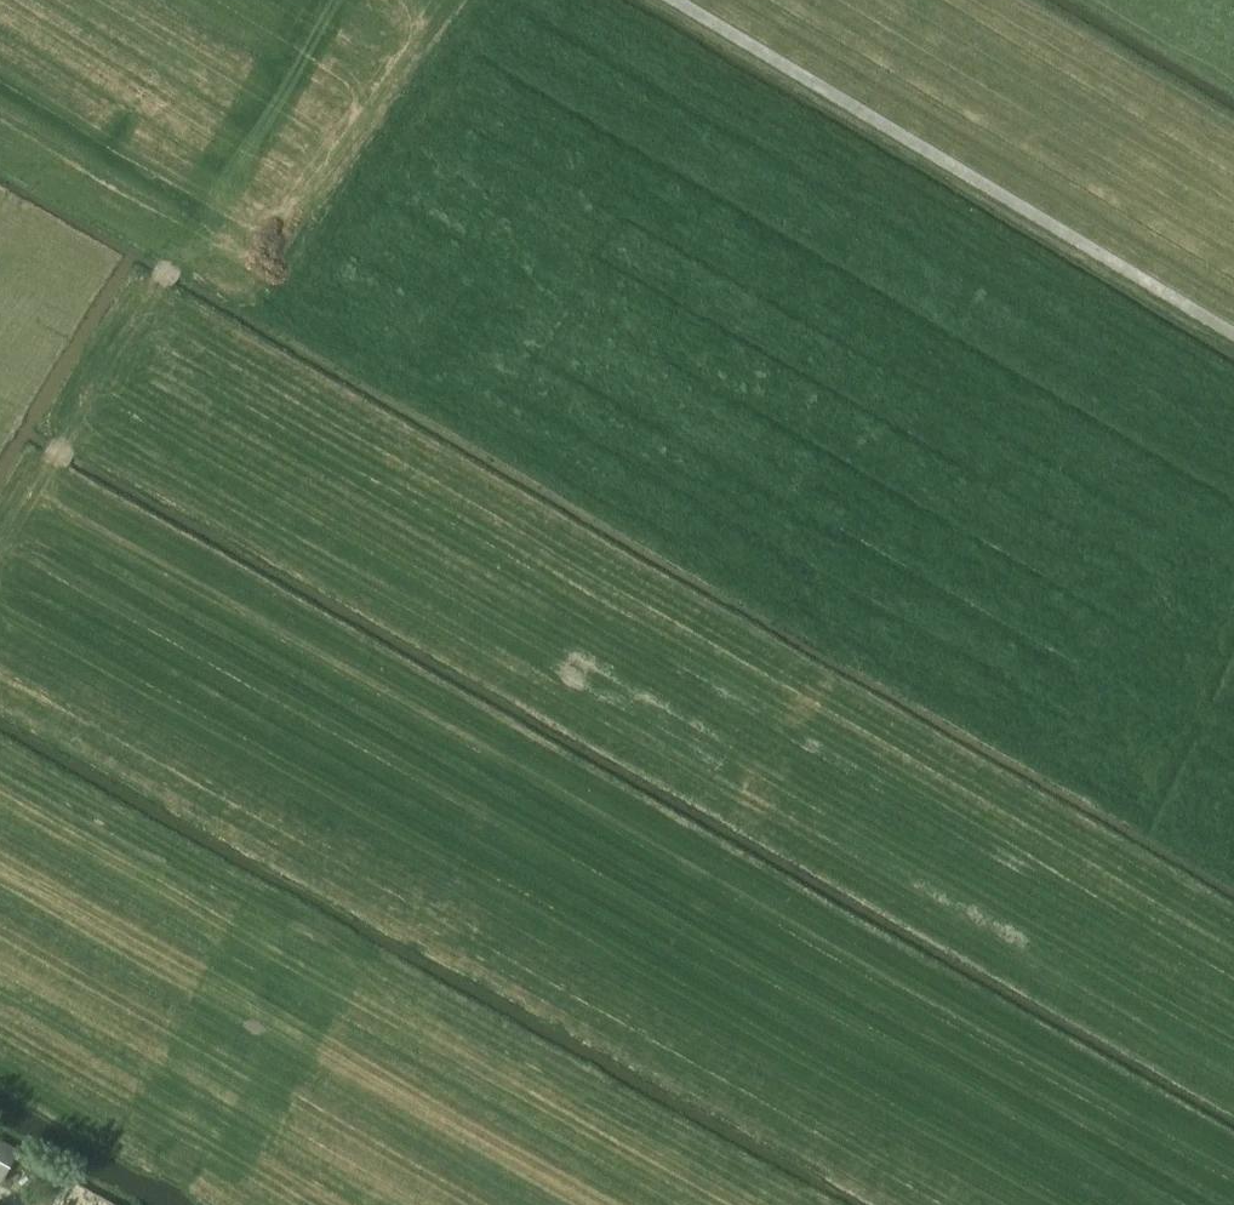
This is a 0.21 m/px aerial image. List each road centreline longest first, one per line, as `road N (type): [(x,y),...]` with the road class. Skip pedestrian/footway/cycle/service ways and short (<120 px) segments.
road 1 (track): [(675,0),(1233,334)]

